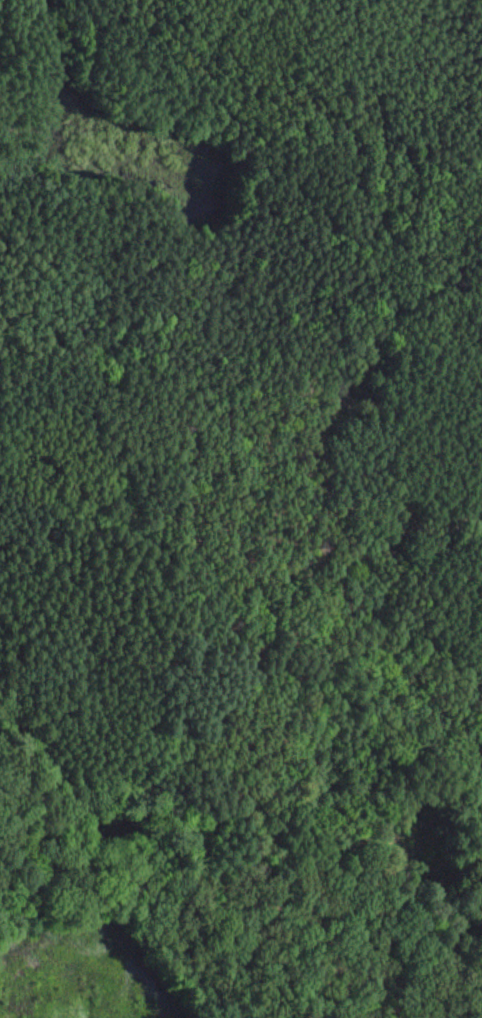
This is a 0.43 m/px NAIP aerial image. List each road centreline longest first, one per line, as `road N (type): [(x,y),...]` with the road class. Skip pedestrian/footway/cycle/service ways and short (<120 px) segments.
road 1 (track): [(413,527),(324,493),(310,475),(313,447),(353,376),(397,323),(417,183),(442,150),(481,142)]
road 2 (track): [(481,528),(413,527),(273,569),(203,569),(152,545),(114,508),(70,507),(0,483)]

